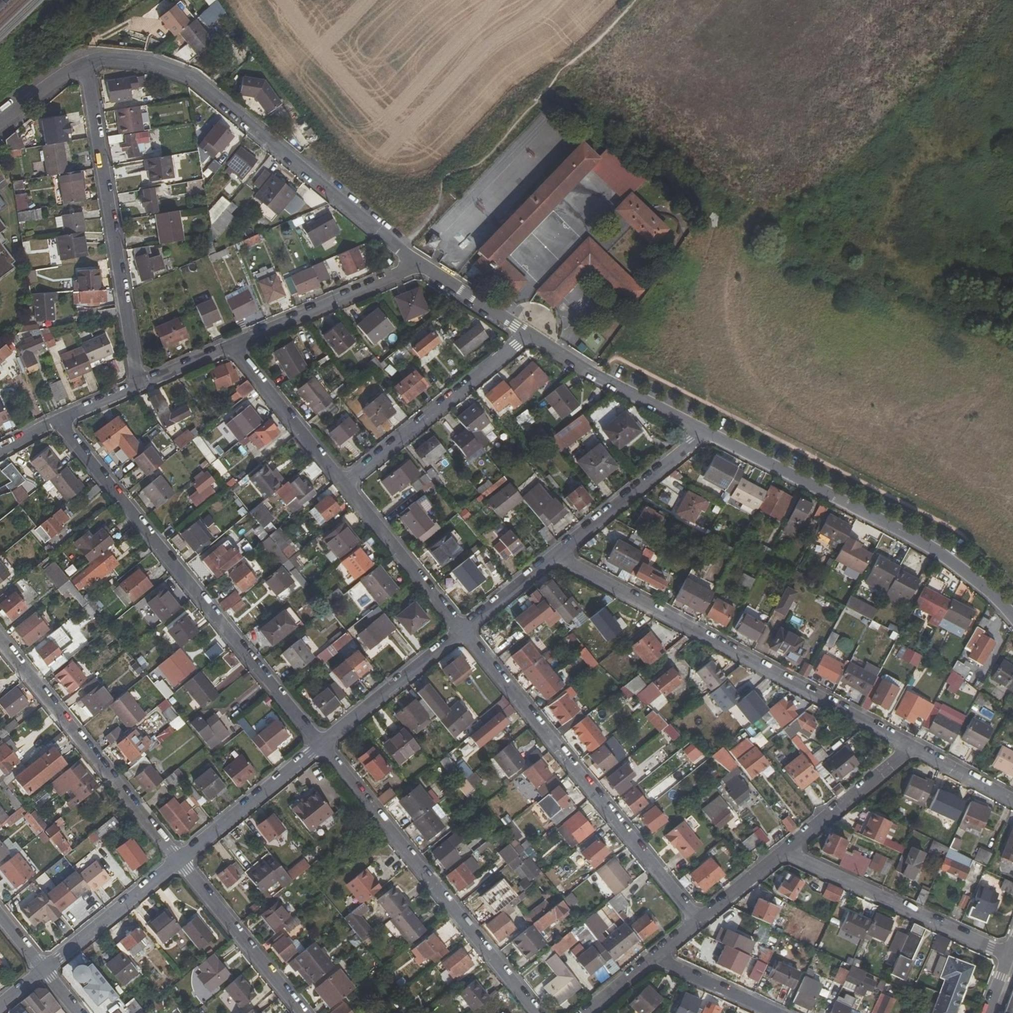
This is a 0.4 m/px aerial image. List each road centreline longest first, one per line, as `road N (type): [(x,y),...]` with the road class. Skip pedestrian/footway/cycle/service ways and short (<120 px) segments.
road 1 (residential): [(321,744),(54,424)]
road 2 (residential): [(914,748),(557,555)]
road 3 (residential): [(418,268),(181,73),(133,61),(87,64)]
road 4 (residential): [(461,632),(698,925)]
road 5 (residential): [(1012,616),(934,554),(704,434)]
road 6 (track): [(397,253),(638,0)]
road 7 (residential): [(537,1012),(321,744)]
road 8 (residential): [(87,64),(139,386)]
road 9 (residential): [(0,640),(180,860)]
road 10 (residential): [(1009,957),(782,854)]
road 11 (residential): [(529,333),(342,486)]
road 12 (residential): [(704,434),(529,333)]
road 13 (residential): [(236,349),(418,268)]
road 14 (residential): [(180,860),(302,1012)]
road 15 (residential): [(557,555),(704,434)]
road 16 (residential): [(342,486),(461,632)]
road 17 (residential): [(180,860),(321,744)]
road 18 (residential): [(321,744),(461,632)]
road 19 (residential): [(42,970),(180,860)]
road 20 (residential): [(236,349),(342,486)]
road 21 (residential): [(914,748),(782,854)]
road 22 (residential): [(529,333),(418,268)]
road 23 (residential): [(656,960),(771,1012)]
road 24 (residential): [(461,632),(557,555)]

